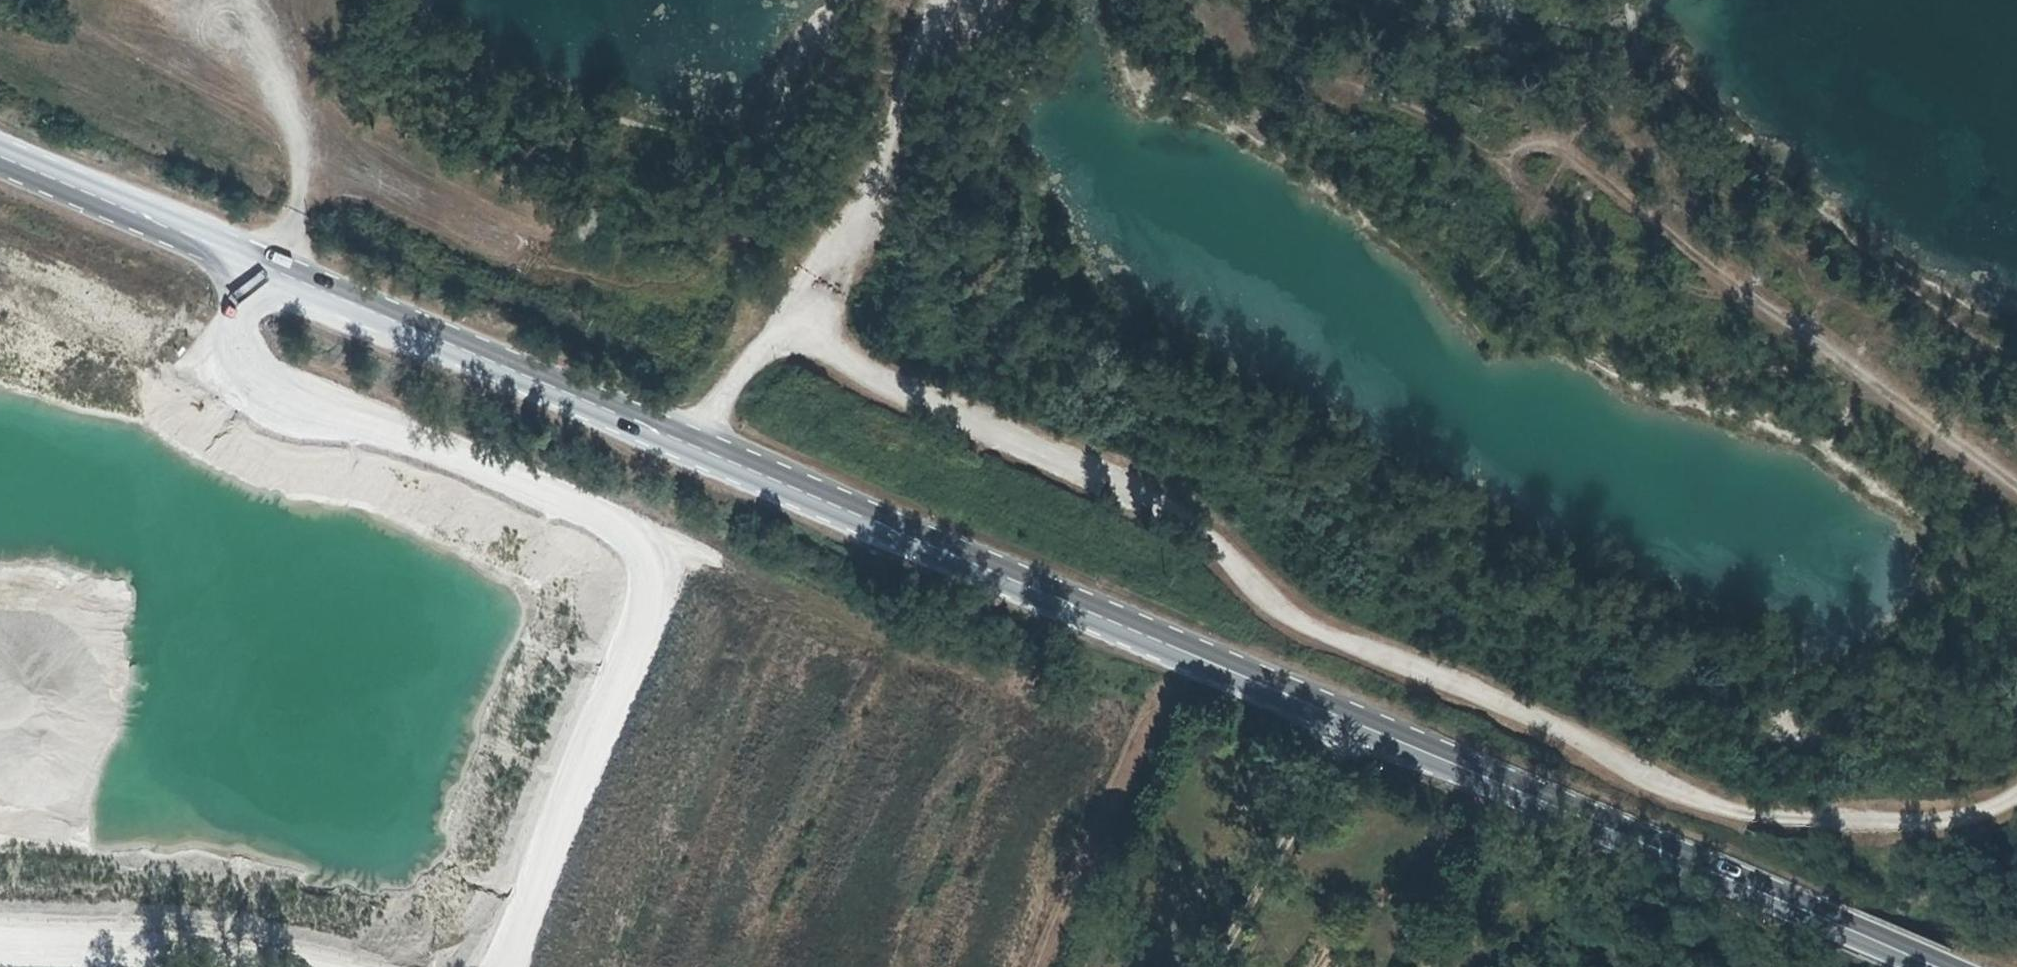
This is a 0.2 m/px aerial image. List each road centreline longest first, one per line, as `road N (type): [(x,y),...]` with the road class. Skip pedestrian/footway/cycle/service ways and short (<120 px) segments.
road 1 (secondary): [(263,269),(1936,966)]
road 2 (track): [(2016,787),(1978,813),(1899,824),(1792,820),(1675,793),(1563,734),(1274,610),(1226,553),(1151,498),(929,409),(780,332)]
road 3 (unclassified): [(464,966),(634,580),(628,541),(592,513),(362,420),(281,411),(233,369),(224,338),(263,269)]
road 4 (track): [(2016,488),(1690,257),(1576,160),(1544,148),(1483,155),(1435,121),(1216,36)]
road 5 (unclassified): [(0,921),(310,931),(409,966)]
road 6 (track): [(780,332),(905,136),(957,0)]
road 7 (track): [(1483,155),(1596,252),(1680,289),(1757,303)]
road 8 (track): [(263,269),(301,189),(296,148),(241,0)]
road 9 (secondary): [(0,159),(263,269)]
road 10 (track): [(780,332),(690,446)]

